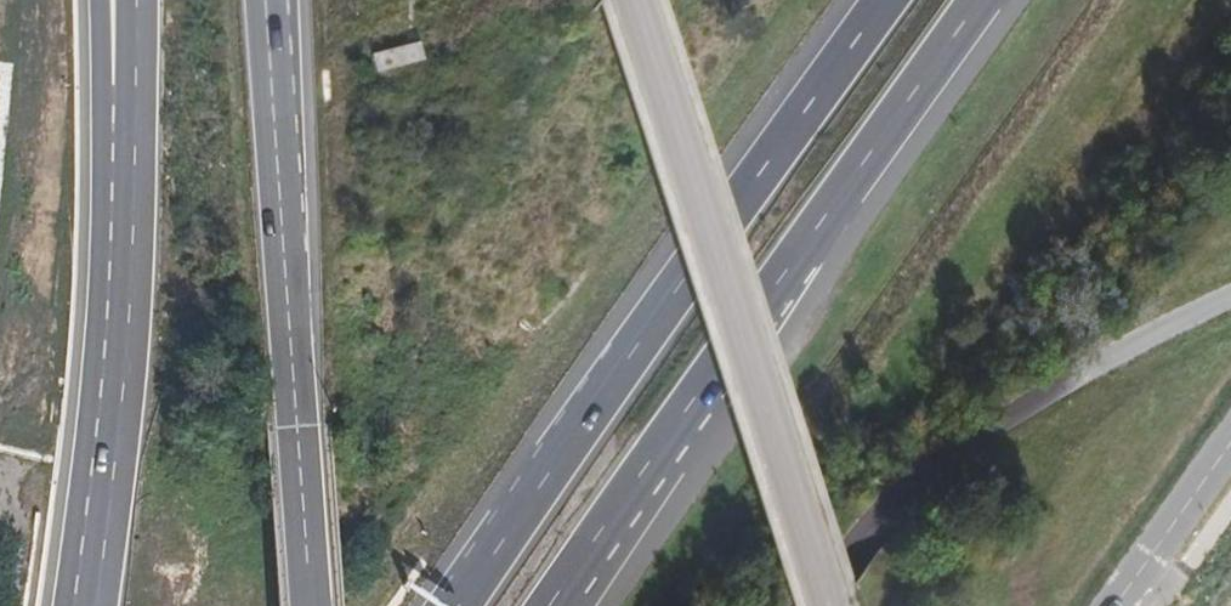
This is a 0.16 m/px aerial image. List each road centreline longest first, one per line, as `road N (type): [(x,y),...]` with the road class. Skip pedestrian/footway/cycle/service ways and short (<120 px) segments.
road 1 (motorway): [(884,0),(458,605)]
road 2 (motorway): [(563,605),(984,0)]
road 3 (secondary): [(635,0),(830,605)]
road 4 (trunk): [(307,605),(263,0)]
road 5 (trunk): [(137,89),(122,390),(98,605)]
road 6 (unclassified): [(1230,443),(1117,605)]

